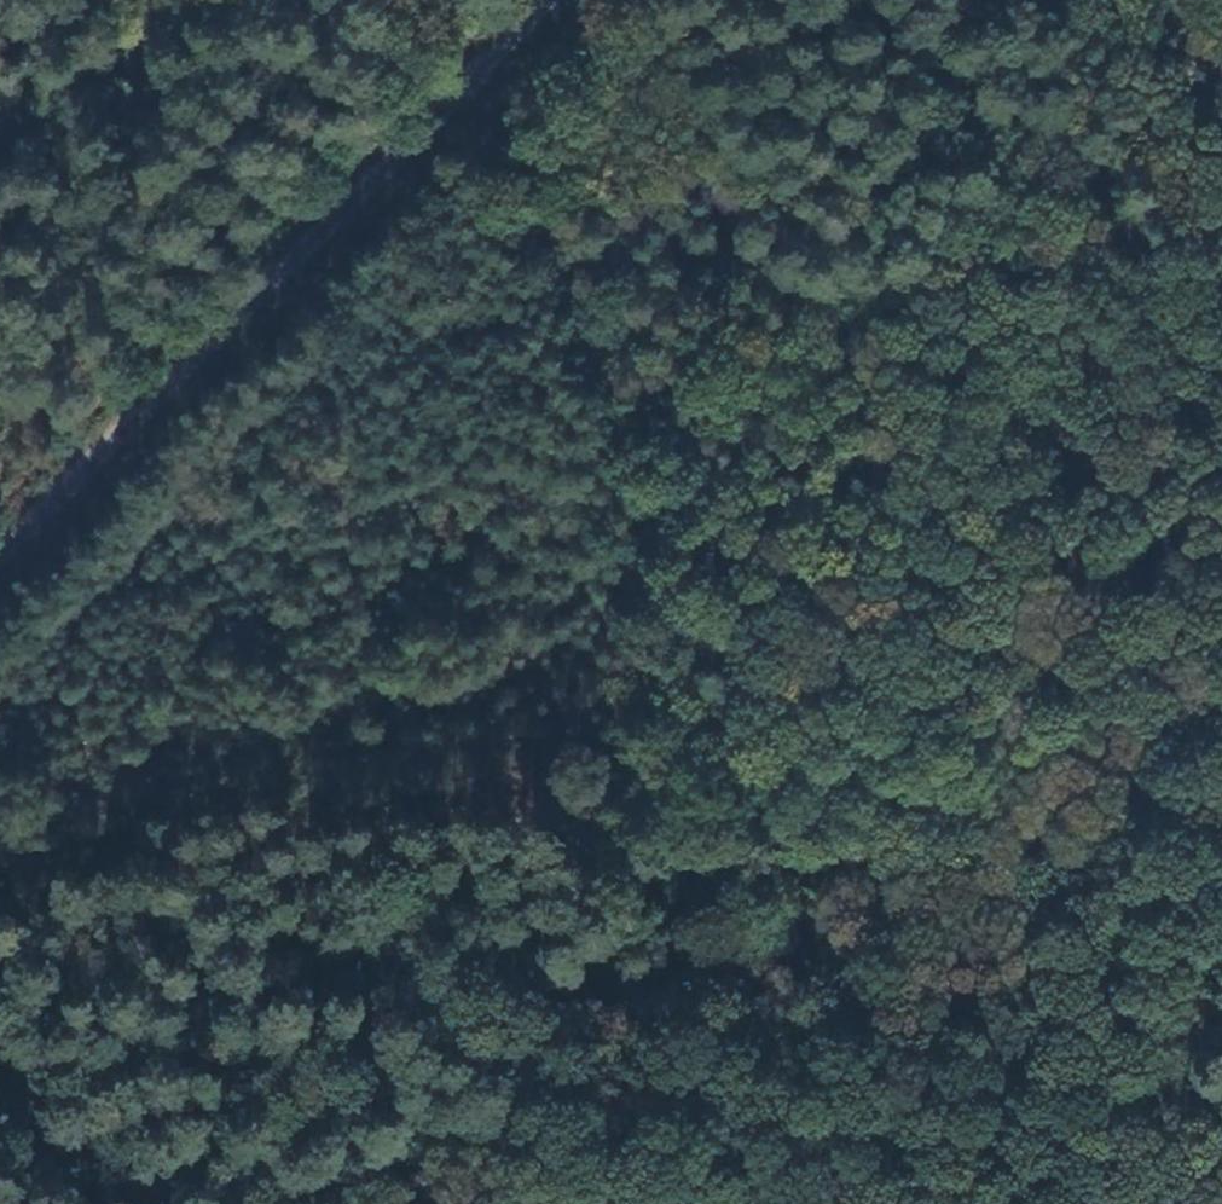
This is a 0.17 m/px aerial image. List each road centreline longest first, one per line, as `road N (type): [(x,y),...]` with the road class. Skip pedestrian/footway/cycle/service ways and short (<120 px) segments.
road 1 (track): [(543,0),(0,551)]

